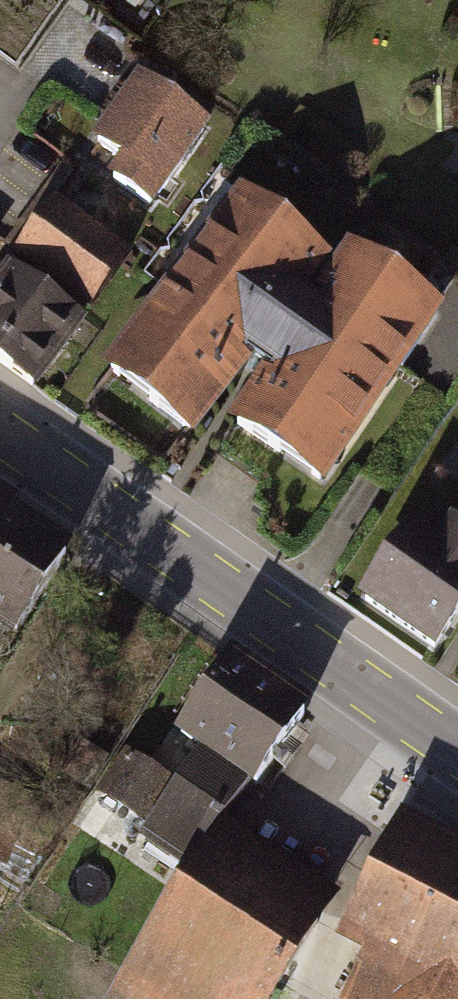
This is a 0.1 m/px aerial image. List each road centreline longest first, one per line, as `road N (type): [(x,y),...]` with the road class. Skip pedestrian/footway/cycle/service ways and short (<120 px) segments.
road 1 (tertiary): [(457,750),(0,432)]

